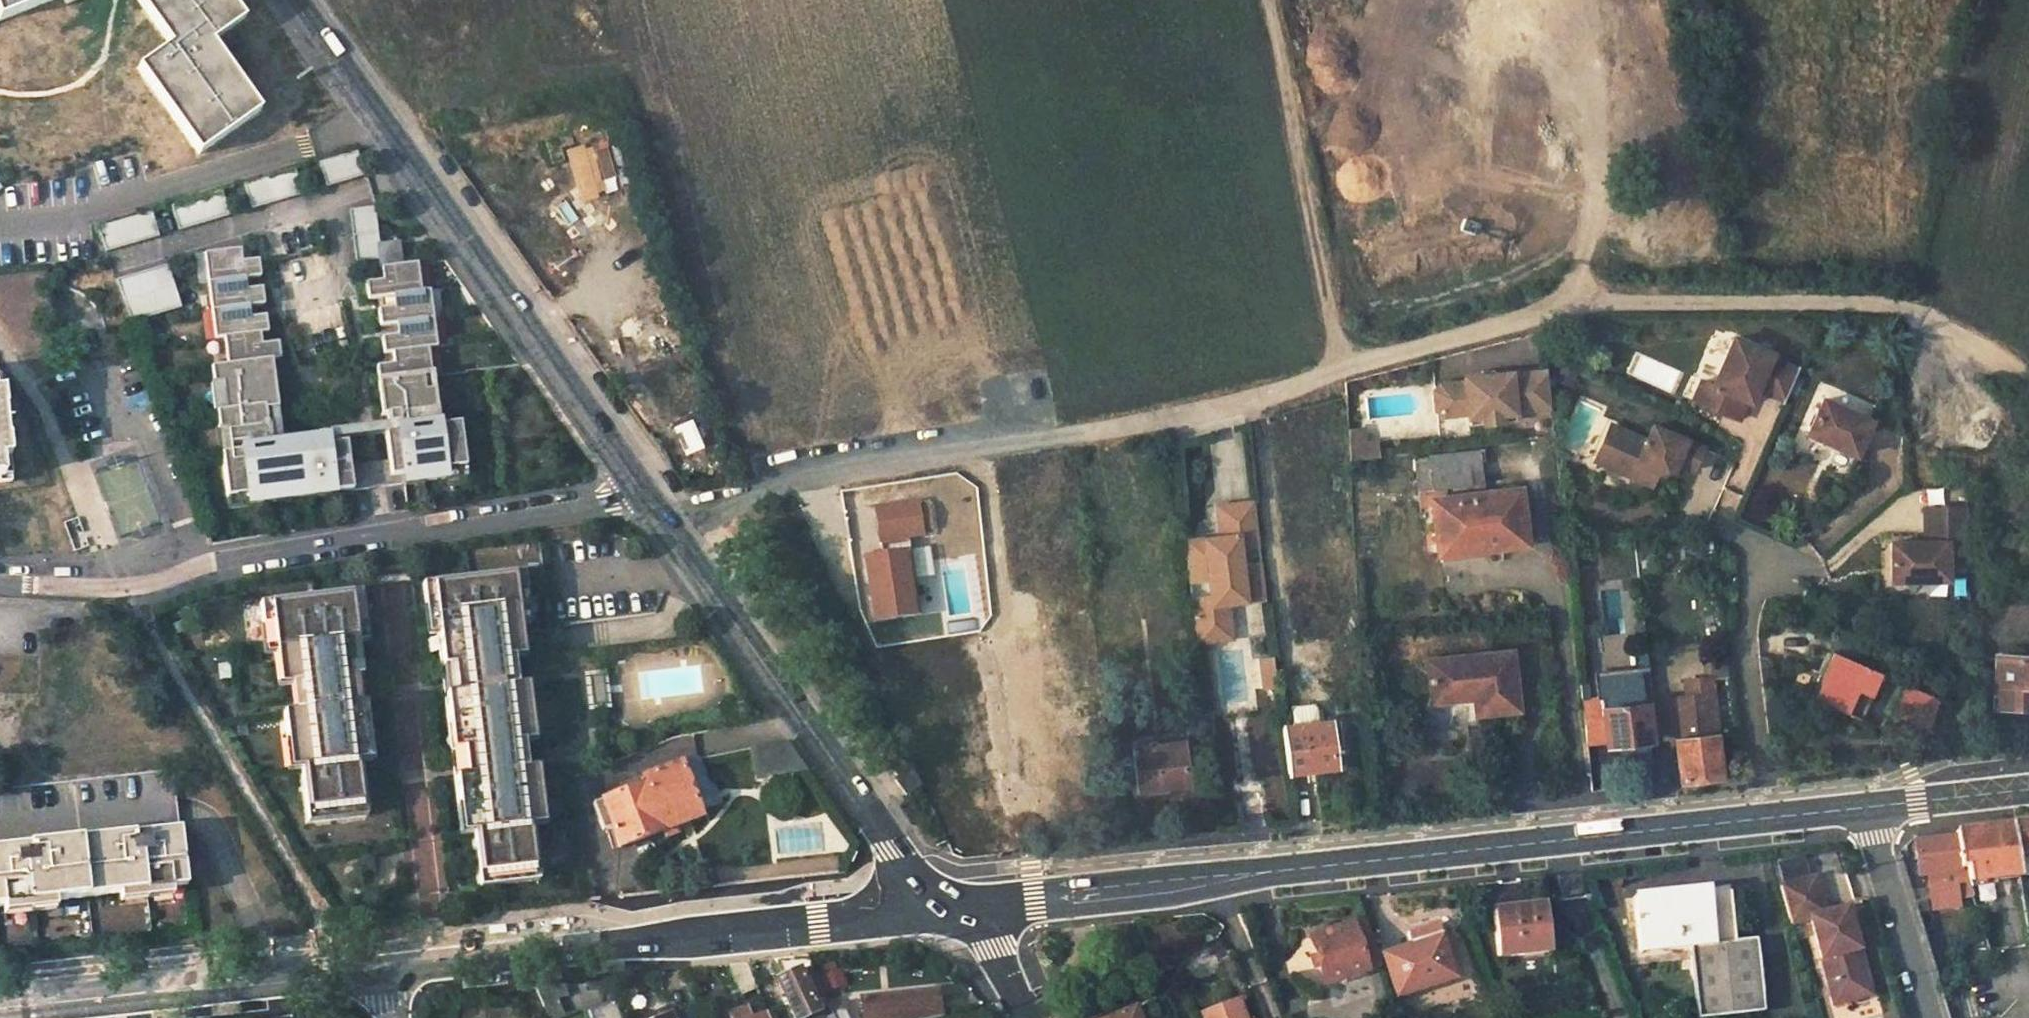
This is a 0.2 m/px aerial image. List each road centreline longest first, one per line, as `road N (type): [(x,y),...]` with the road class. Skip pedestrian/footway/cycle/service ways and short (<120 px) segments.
road 1 (track): [(647,500),(1137,425),(1585,303),(1876,304),(1927,322),(2028,384)]
road 2 (tertiary): [(944,906),(1869,809)]
road 3 (residential): [(0,583),(127,588),(647,500)]
road 4 (residential): [(647,500),(294,0)]
road 5 (tertiary): [(387,967),(944,906)]
road 6 (residential): [(944,906),(896,853),(647,500)]
road 7 (tertiary): [(0,1009),(387,967)]
road 8 (track): [(1342,372),(1272,0)]
road 9 (track): [(1592,0),(1596,154),(1566,307)]
road 10 (residential): [(1869,809),(1930,1017)]
road 11 (tertiary): [(1869,809),(2028,791)]
road 12 (track): [(1272,1017),(1219,876)]
road 13 (residential): [(944,906),(993,939),(1022,1017)]

